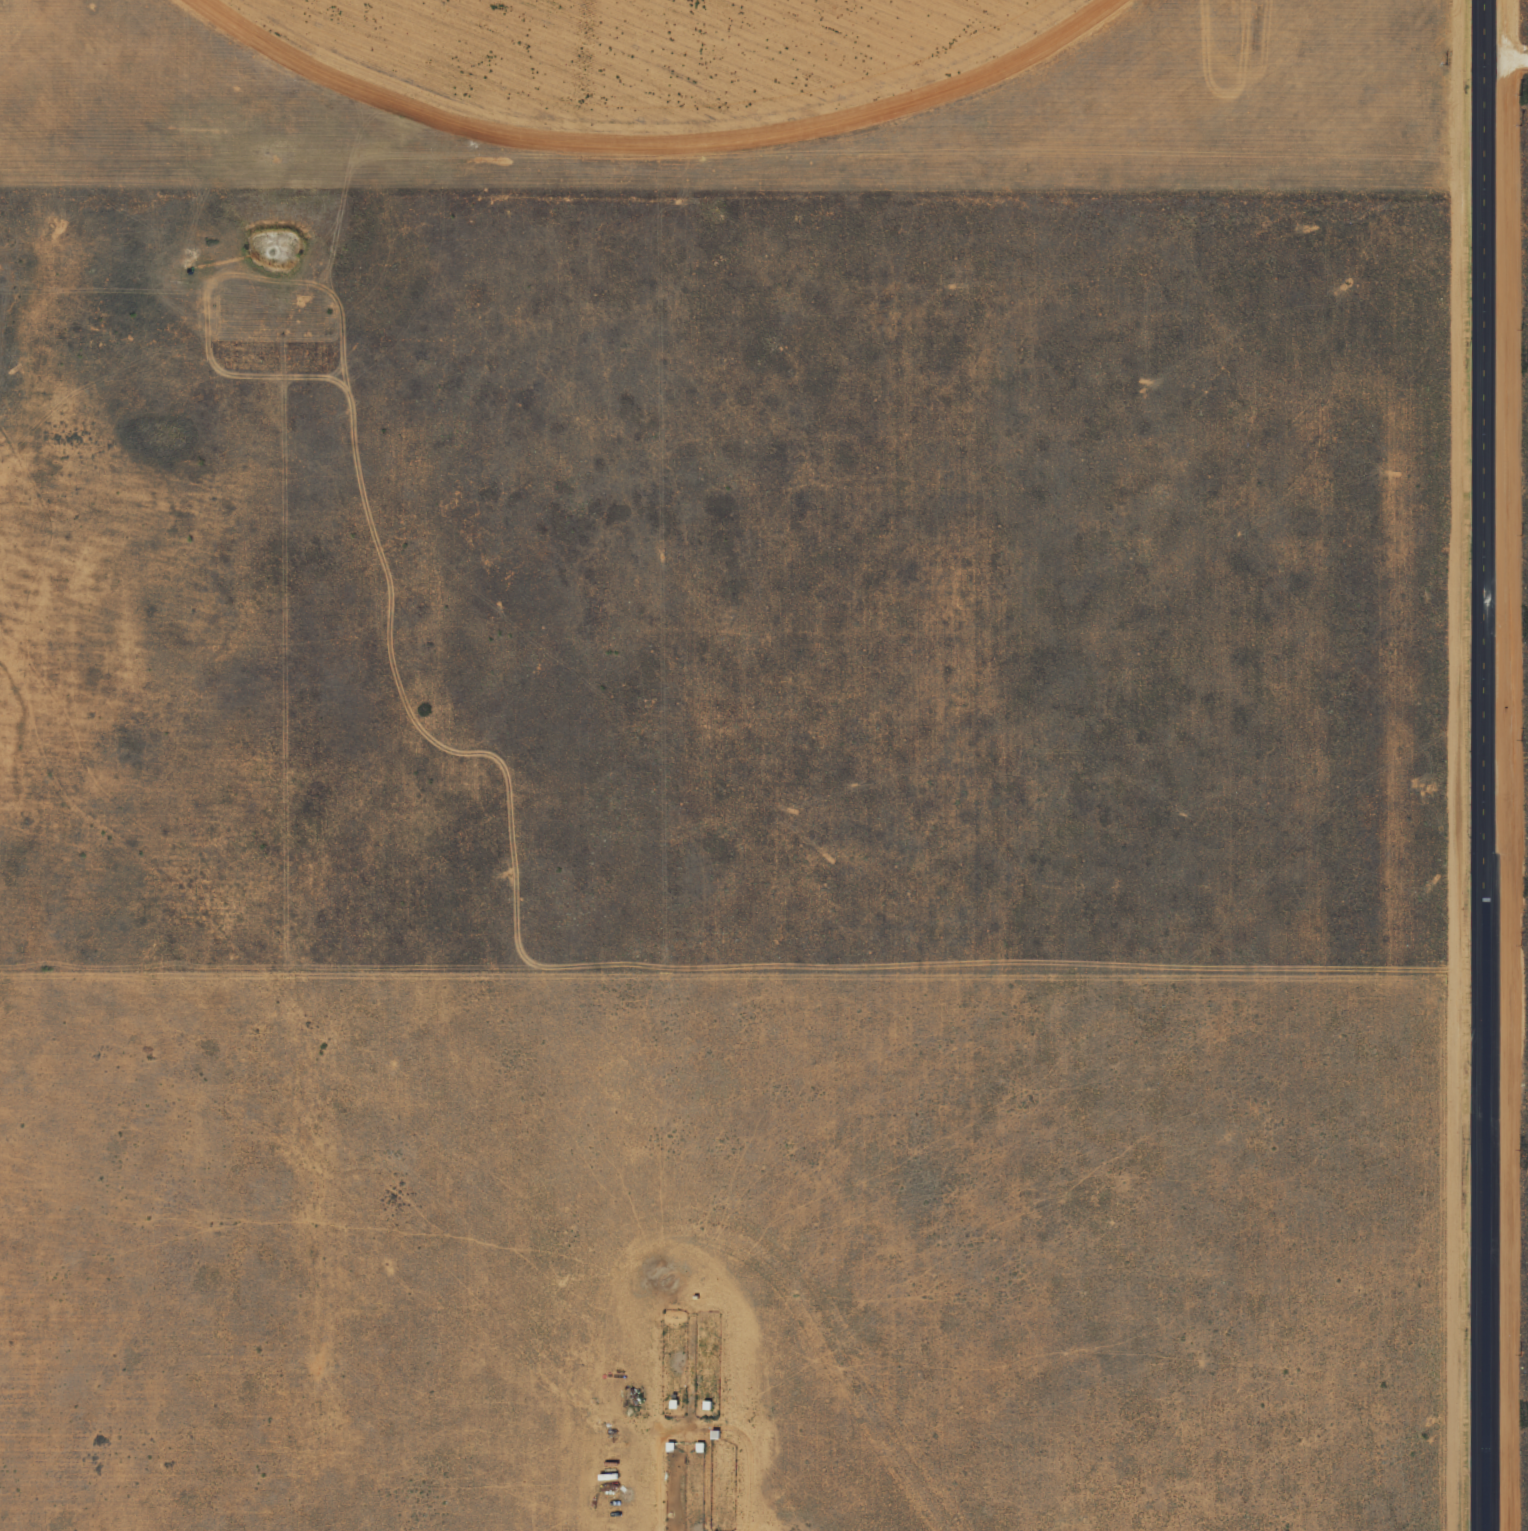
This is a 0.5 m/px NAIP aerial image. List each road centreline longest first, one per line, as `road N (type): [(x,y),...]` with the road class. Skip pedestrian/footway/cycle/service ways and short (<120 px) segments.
road 1 (primary): [(1482,1530),(1473,0)]

